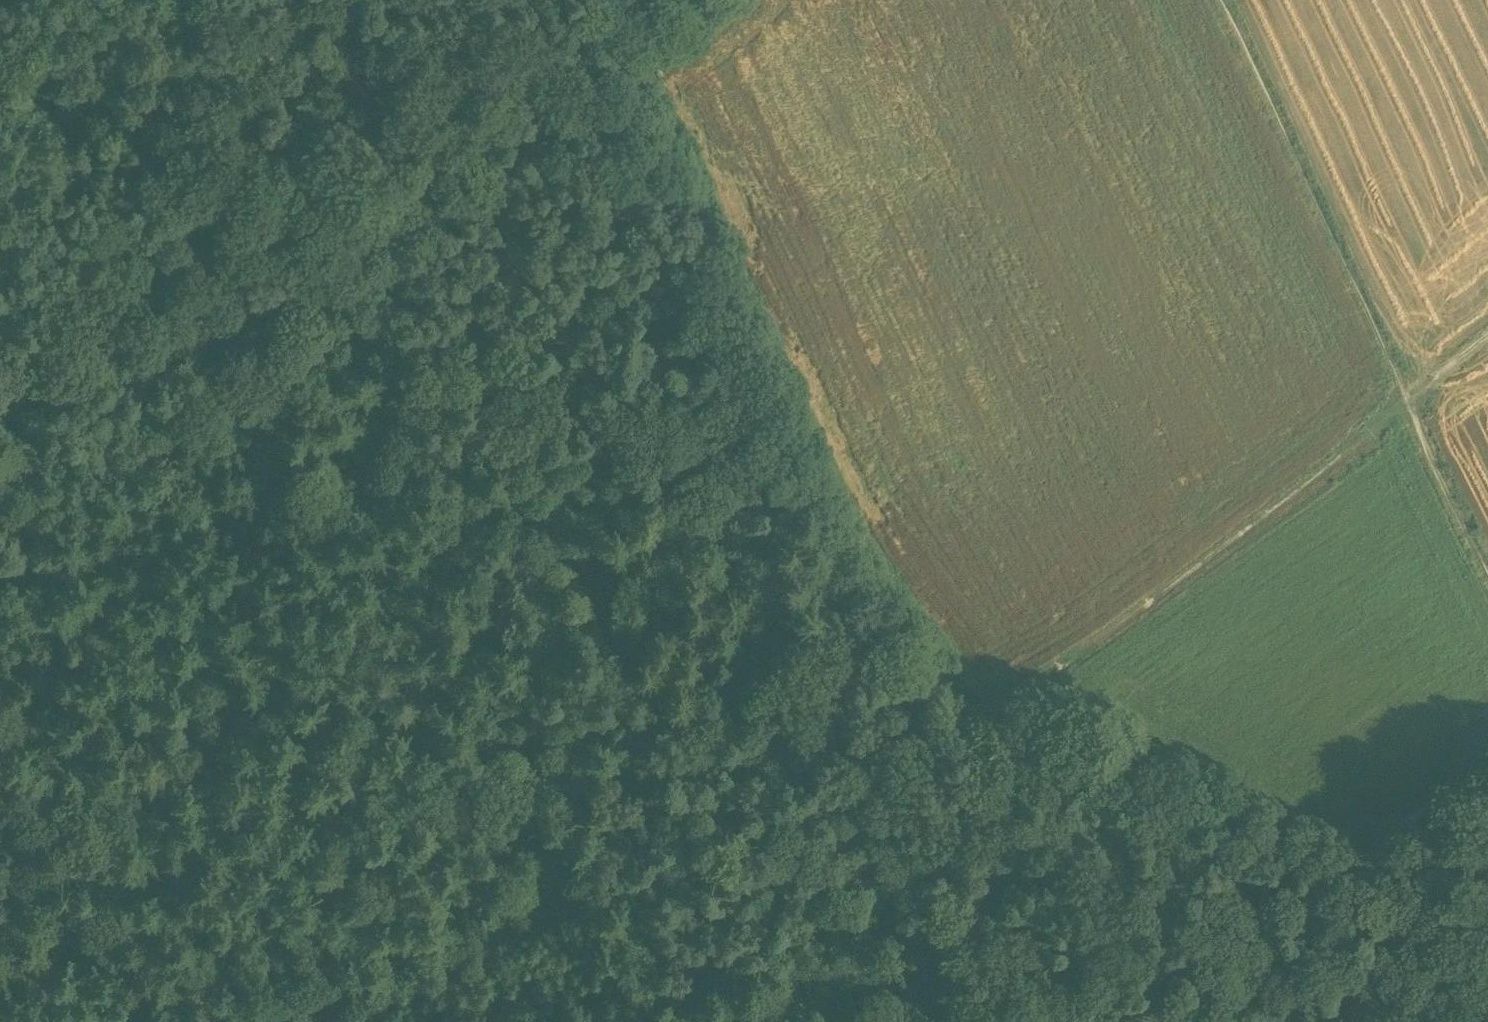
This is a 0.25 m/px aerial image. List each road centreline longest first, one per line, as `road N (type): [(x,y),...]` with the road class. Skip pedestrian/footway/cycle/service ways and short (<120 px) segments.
road 1 (track): [(209,265),(216,318),(245,410),(294,494),(494,543),(551,583),(564,622),(569,723),(618,896),(683,1021)]
road 2 (track): [(619,0),(439,100),(209,265)]
road 3 (track): [(145,787),(140,751),(38,577),(0,484)]
road 4 (track): [(0,423),(51,362),(57,324),(24,274),(0,263)]
road 5 (track): [(209,265),(51,362)]
road 6 (track): [(0,901),(145,787)]

